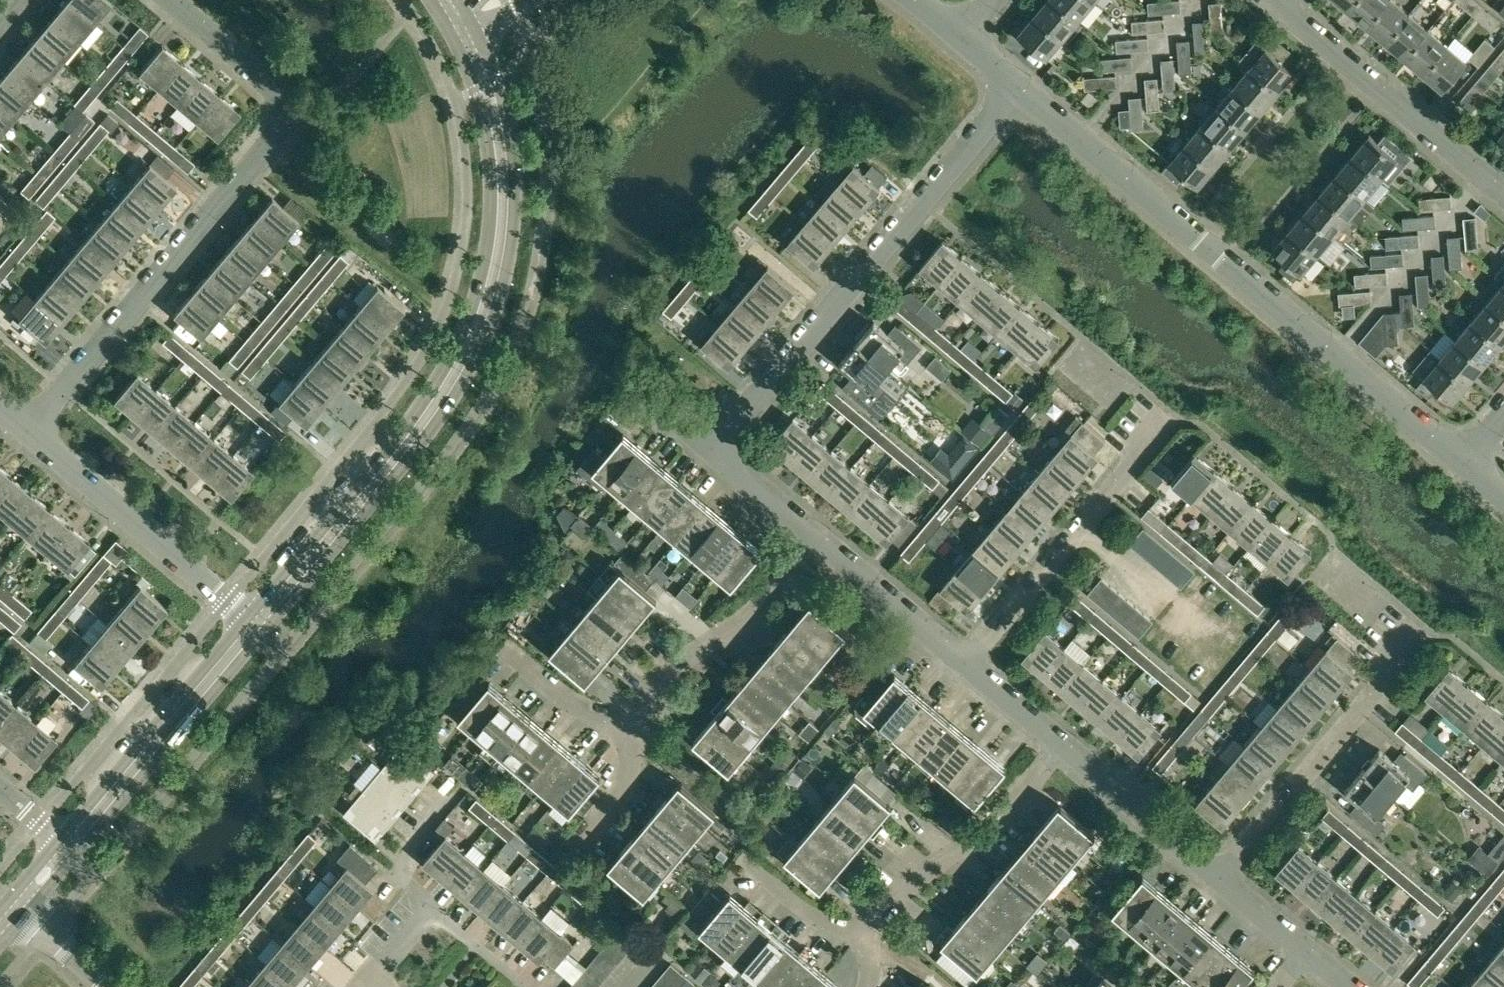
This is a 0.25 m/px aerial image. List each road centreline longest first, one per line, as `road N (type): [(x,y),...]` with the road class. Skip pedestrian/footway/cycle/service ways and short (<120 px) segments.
road 1 (tertiary): [(257,625),(435,406),(483,311),(500,246),(502,161),(485,84),(455,23)]
road 2 (residential): [(21,431),(292,114),(291,101),(171,0)]
road 3 (unclassified): [(1019,87),(1463,463)]
road 4 (residential): [(712,448),(1019,87)]
road 5 (residential): [(967,664),(1173,415)]
road 6 (residential): [(1220,878),(1428,631)]
road 7 (residential): [(257,625),(21,431)]
road 8 (residential): [(1503,195),(1273,0)]
road 9 (tertiary): [(68,846),(257,625)]
road 10 (residential): [(874,937),(905,888),(985,831),(1062,746)]
road 11 (residential): [(635,729),(660,680),(762,605),(818,539)]
road 12 (residential): [(1220,878),(1062,746)]
road 13 (residential): [(967,664),(818,539)]
road 14 (residential): [(559,866),(619,794),(635,729)]
road 15 (residential): [(874,937),(803,906),(739,853)]
road 16 (residential): [(635,729),(582,707),(506,648)]
road 17 (residential): [(818,539),(712,448)]
road 18 (residential): [(1062,746),(967,664)]
road 19 (unclassified): [(111,986),(16,908)]

